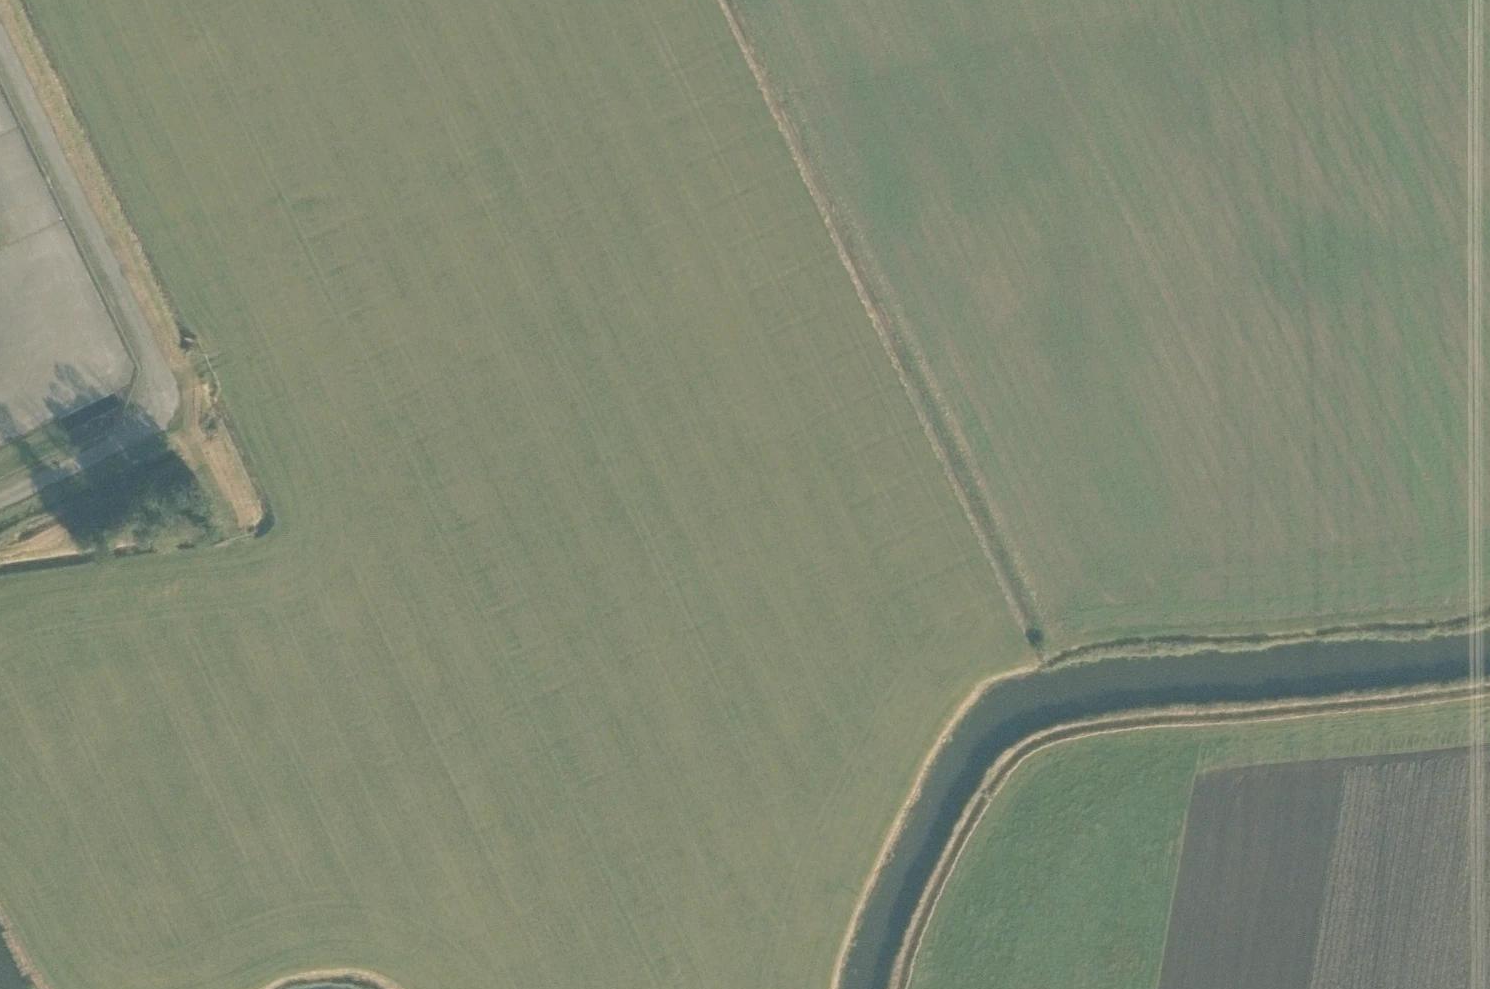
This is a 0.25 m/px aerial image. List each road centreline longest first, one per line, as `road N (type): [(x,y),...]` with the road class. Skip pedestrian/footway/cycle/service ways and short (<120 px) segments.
road 1 (track): [(158,391),(187,430),(234,533)]

